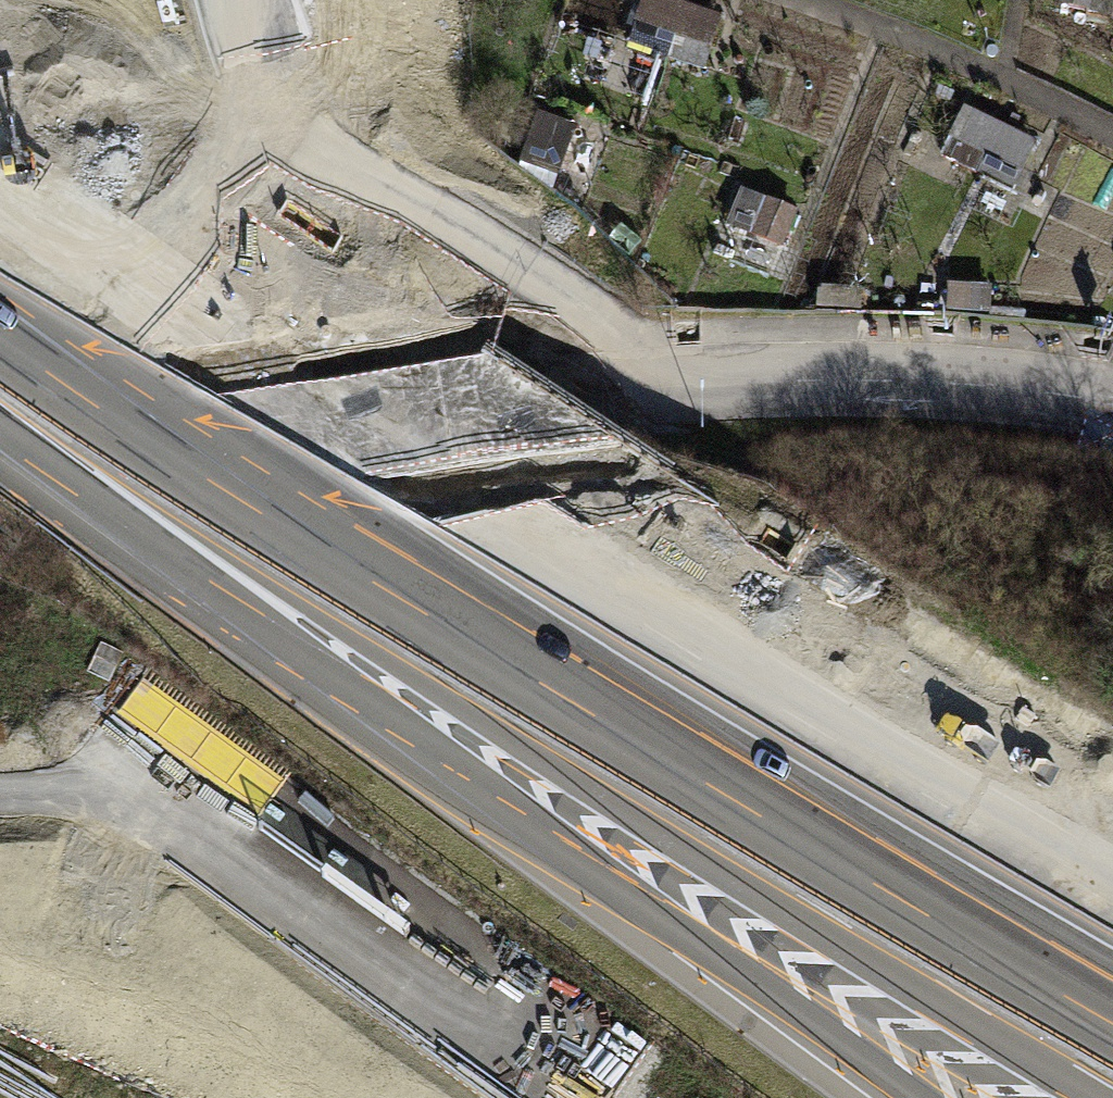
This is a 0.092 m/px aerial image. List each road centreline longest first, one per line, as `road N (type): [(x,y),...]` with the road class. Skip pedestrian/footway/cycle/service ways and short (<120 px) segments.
road 1 (motorway): [(0,350),(240,530),(532,725),(1112,1087)]
road 2 (motorway): [(0,431),(907,1097)]
road 3 (motorway): [(1112,884),(436,471)]
road 4 (motorway): [(436,471),(0,172)]
road 5 (motorway): [(436,471),(264,113),(227,0)]

